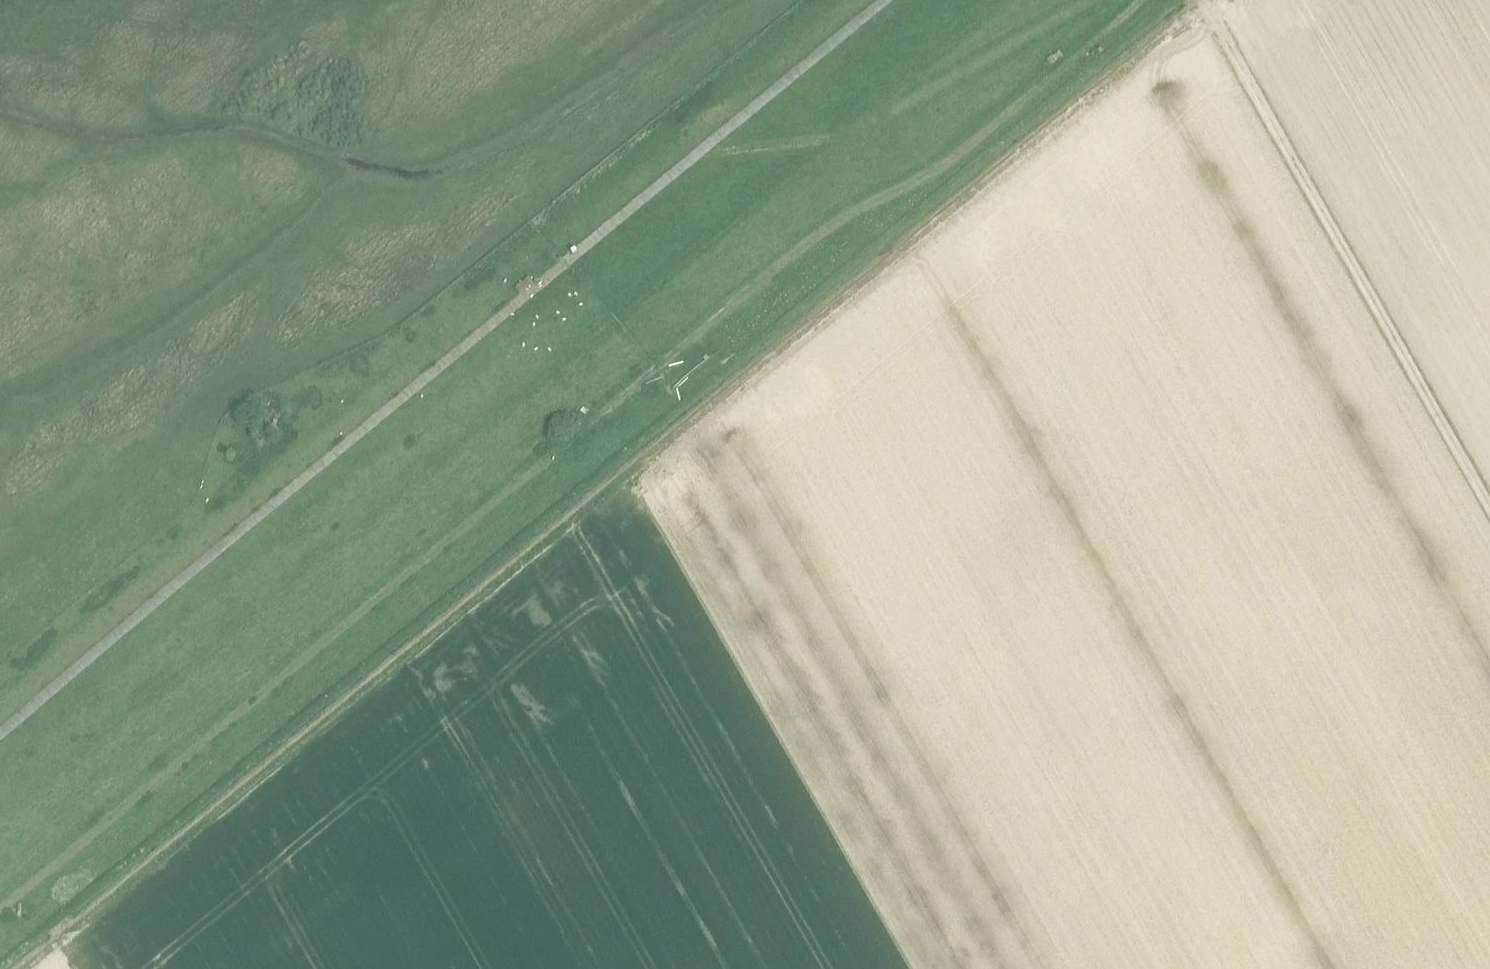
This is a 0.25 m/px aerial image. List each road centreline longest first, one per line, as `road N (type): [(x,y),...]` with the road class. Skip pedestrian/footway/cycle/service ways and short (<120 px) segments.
road 1 (track): [(1489,506),(1200,0)]

